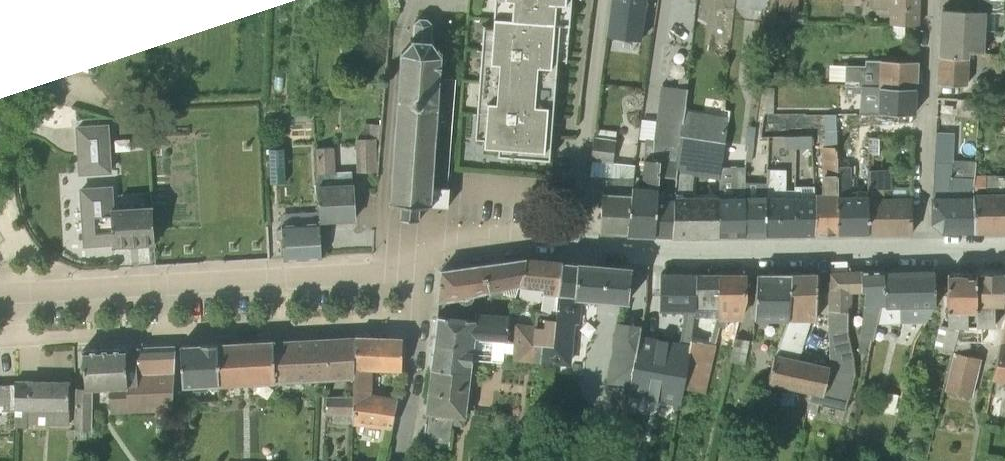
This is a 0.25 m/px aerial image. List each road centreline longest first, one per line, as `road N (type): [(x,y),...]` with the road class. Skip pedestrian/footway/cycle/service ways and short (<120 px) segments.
road 1 (residential): [(0,294),(379,273),(417,258)]
road 2 (residential): [(574,244),(922,250)]
road 3 (residential): [(922,250),(931,0)]
road 4 (residential): [(602,0),(574,244)]
road 5 (residential): [(417,258),(416,340),(398,460)]
road 6 (residential): [(417,258),(464,246),(574,244)]

